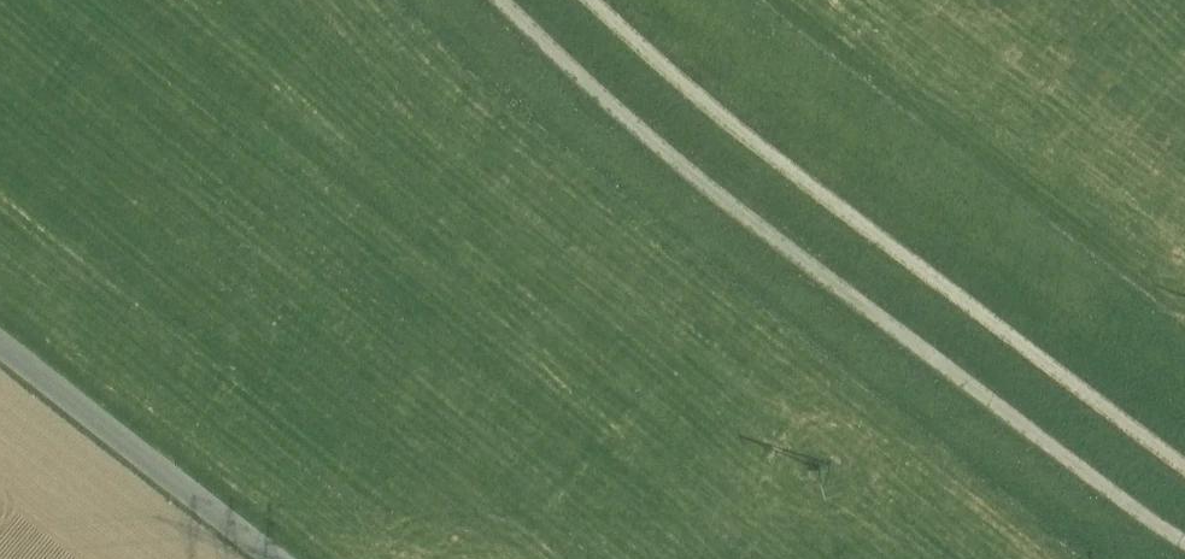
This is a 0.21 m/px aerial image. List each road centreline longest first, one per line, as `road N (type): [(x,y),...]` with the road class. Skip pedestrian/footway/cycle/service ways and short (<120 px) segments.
road 1 (unclassified): [(279,558),(0,338)]

